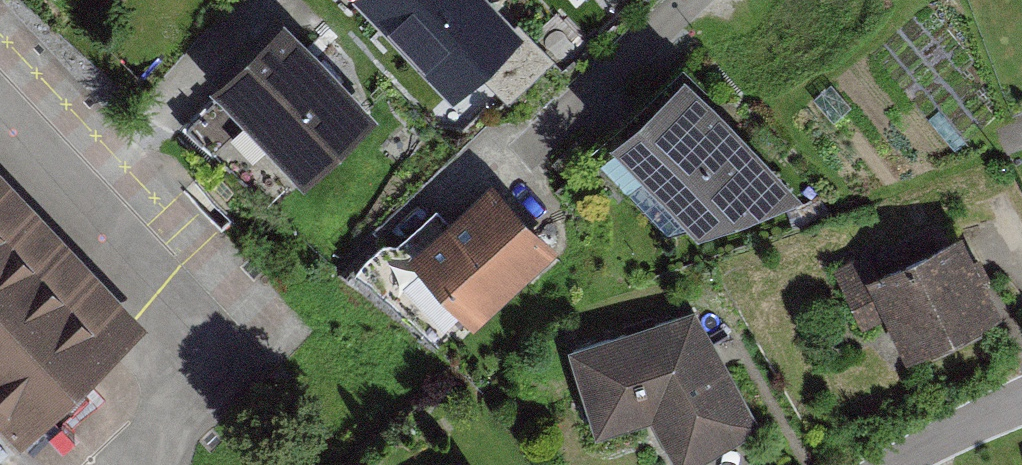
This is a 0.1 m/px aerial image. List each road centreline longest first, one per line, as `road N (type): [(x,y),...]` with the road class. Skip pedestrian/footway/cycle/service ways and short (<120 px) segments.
road 1 (residential): [(76,199),(257,0)]
road 2 (residential): [(693,0),(530,154)]
road 3 (residential): [(1021,407),(900,464)]

